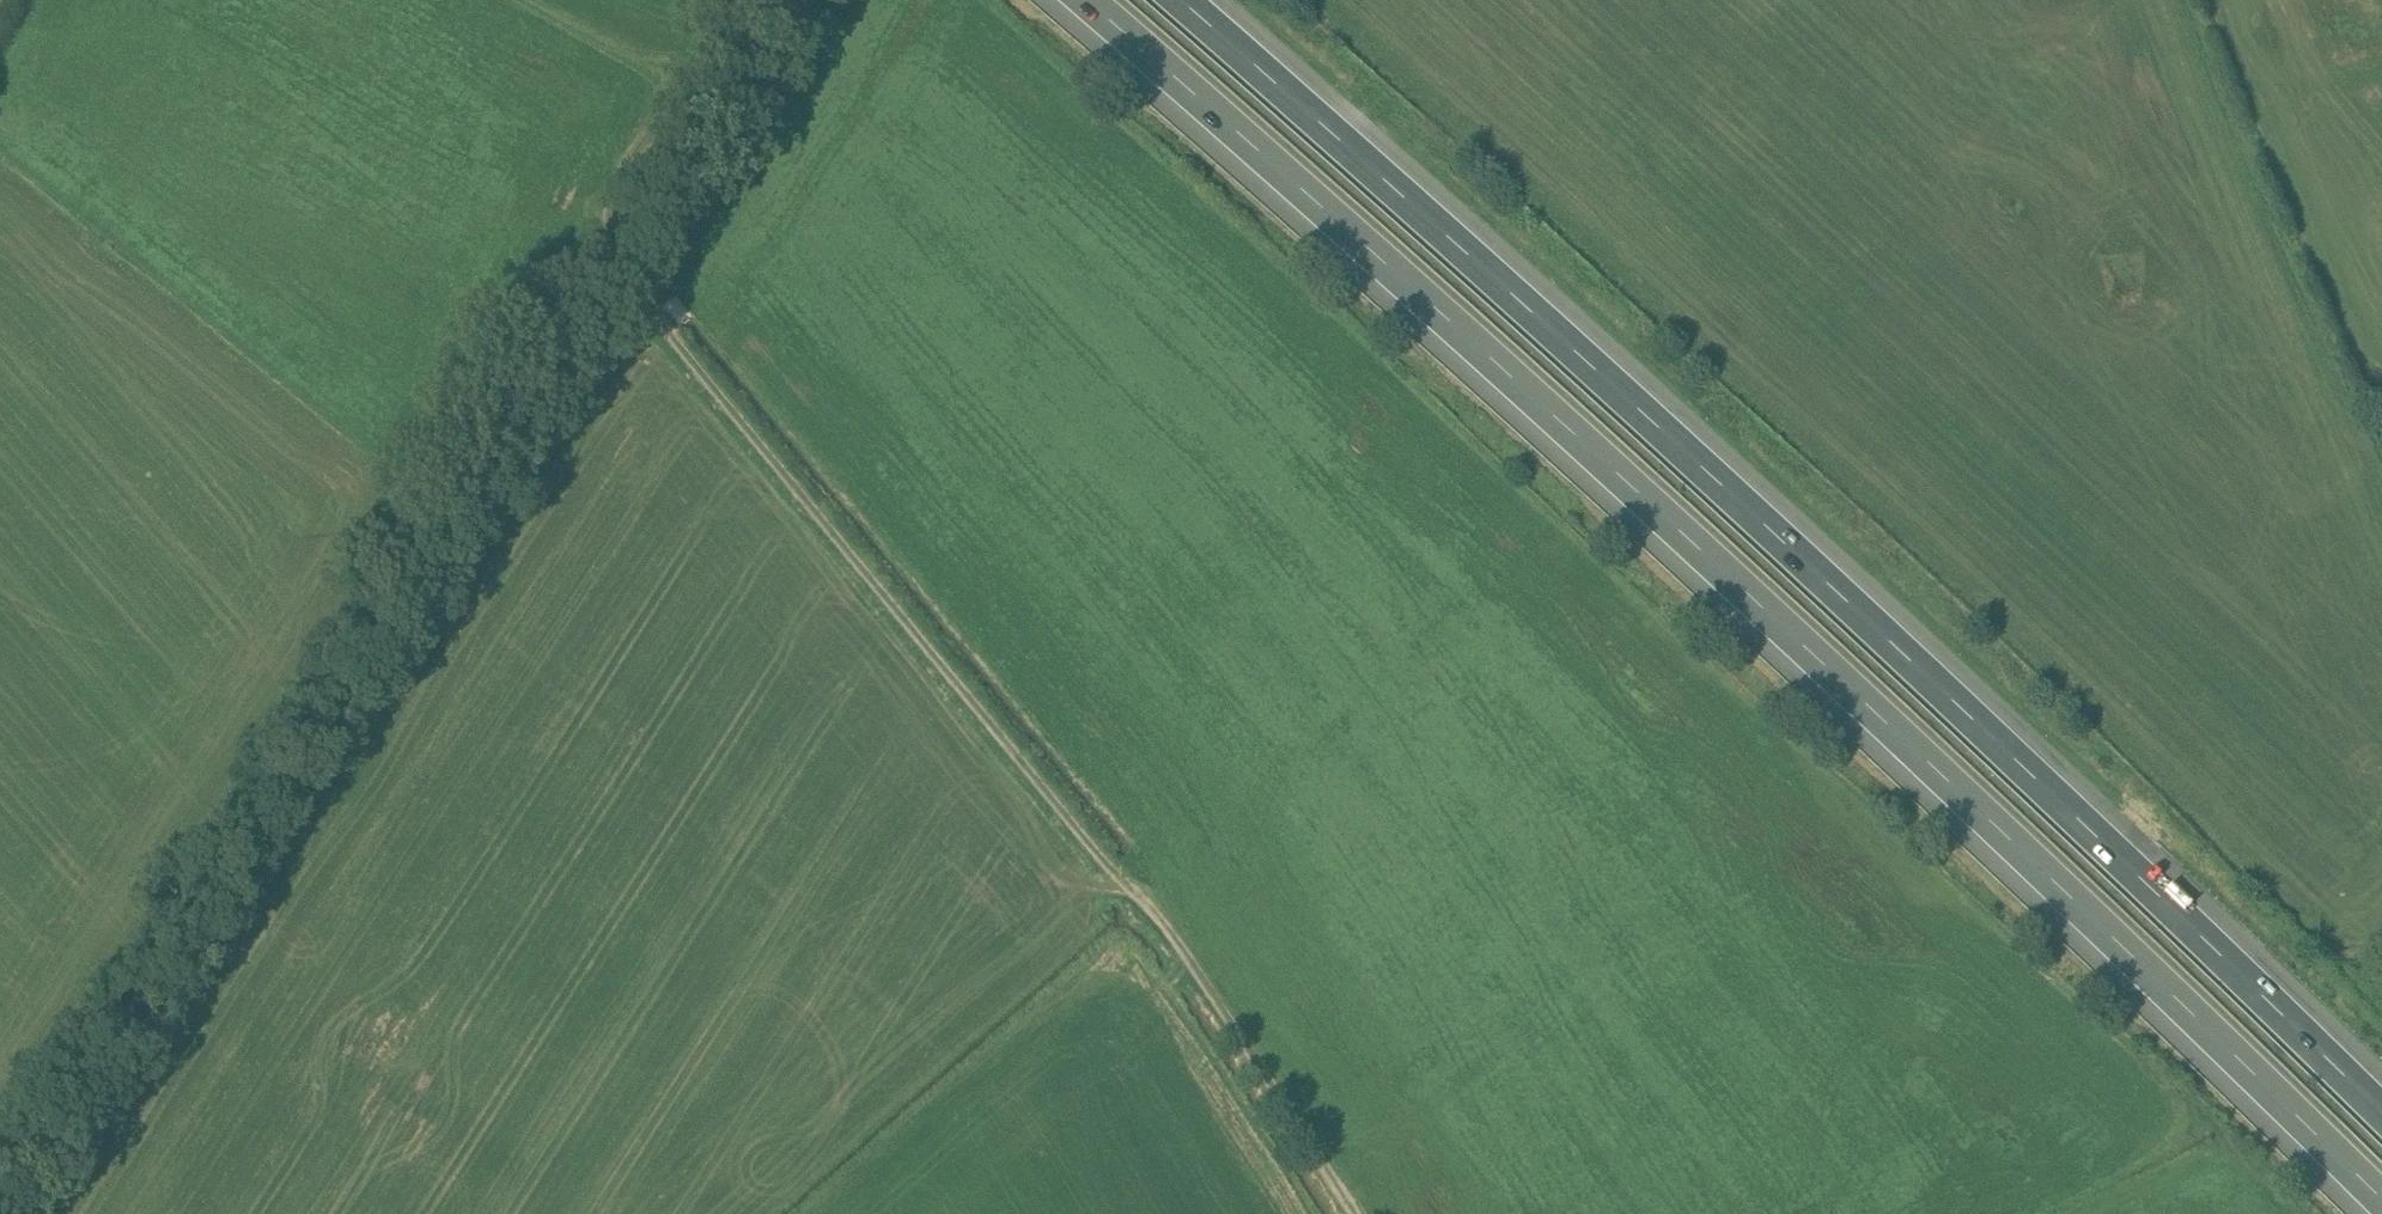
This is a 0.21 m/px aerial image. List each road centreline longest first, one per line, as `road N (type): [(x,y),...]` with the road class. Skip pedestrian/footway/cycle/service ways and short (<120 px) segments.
road 1 (motorway): [(1099,0),(1639,473),(2072,883),(2381,1196)]
road 2 (motorway): [(2381,1097),(2019,750),(1204,0)]
road 3 (track): [(645,309),(1172,936),(1352,1213)]

